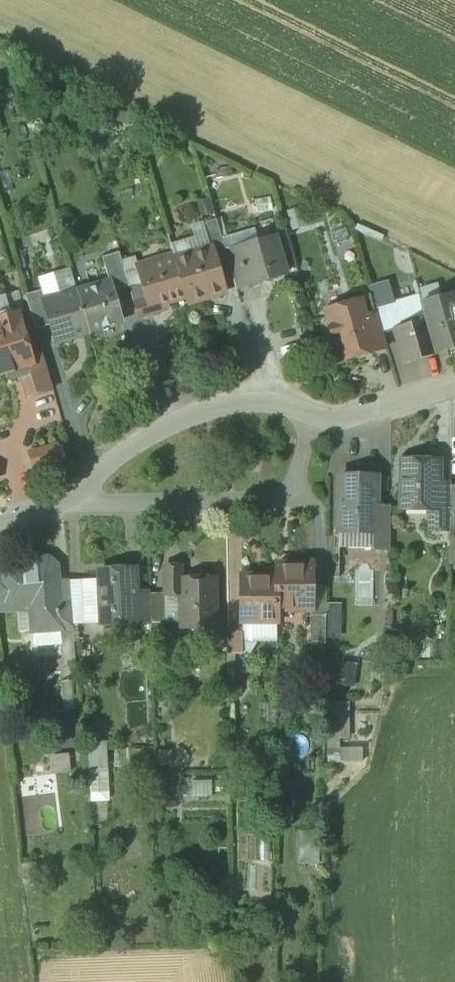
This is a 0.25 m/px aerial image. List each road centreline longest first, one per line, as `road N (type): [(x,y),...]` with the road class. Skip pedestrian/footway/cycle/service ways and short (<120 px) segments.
road 1 (residential): [(77,495),(108,504),(251,503),(291,493),(323,419)]
road 2 (residential): [(77,495),(107,463),(195,413),(246,402),(323,419)]
road 3 (residential): [(323,419),(454,386)]

